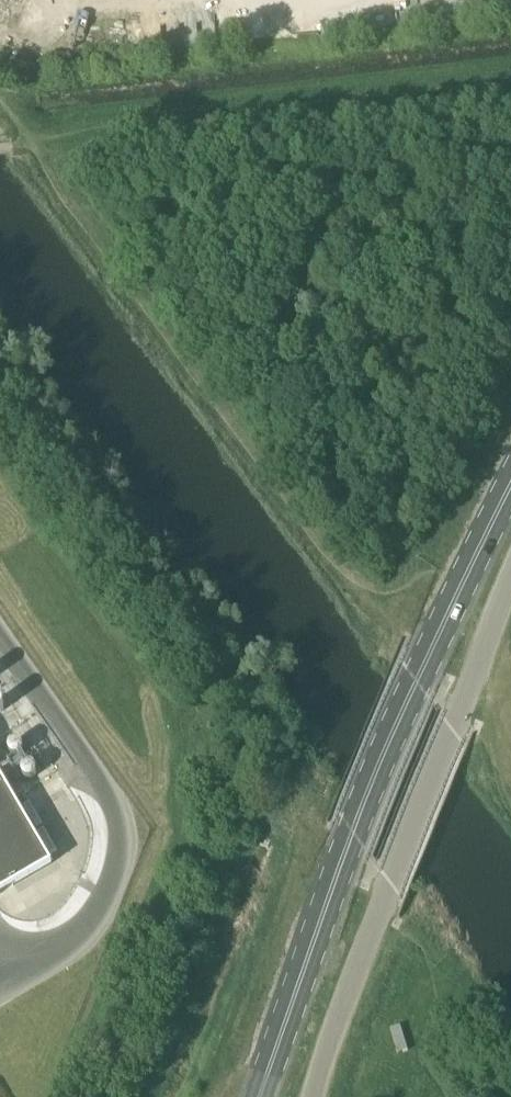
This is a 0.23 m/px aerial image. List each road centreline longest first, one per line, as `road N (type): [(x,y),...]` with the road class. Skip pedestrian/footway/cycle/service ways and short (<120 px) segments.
road 1 (track): [(427,658),(370,636),(0,109)]
road 2 (primary): [(261,1096),(352,833),(510,491)]
road 3 (unclassified): [(313,1096),(388,882),(510,581)]

